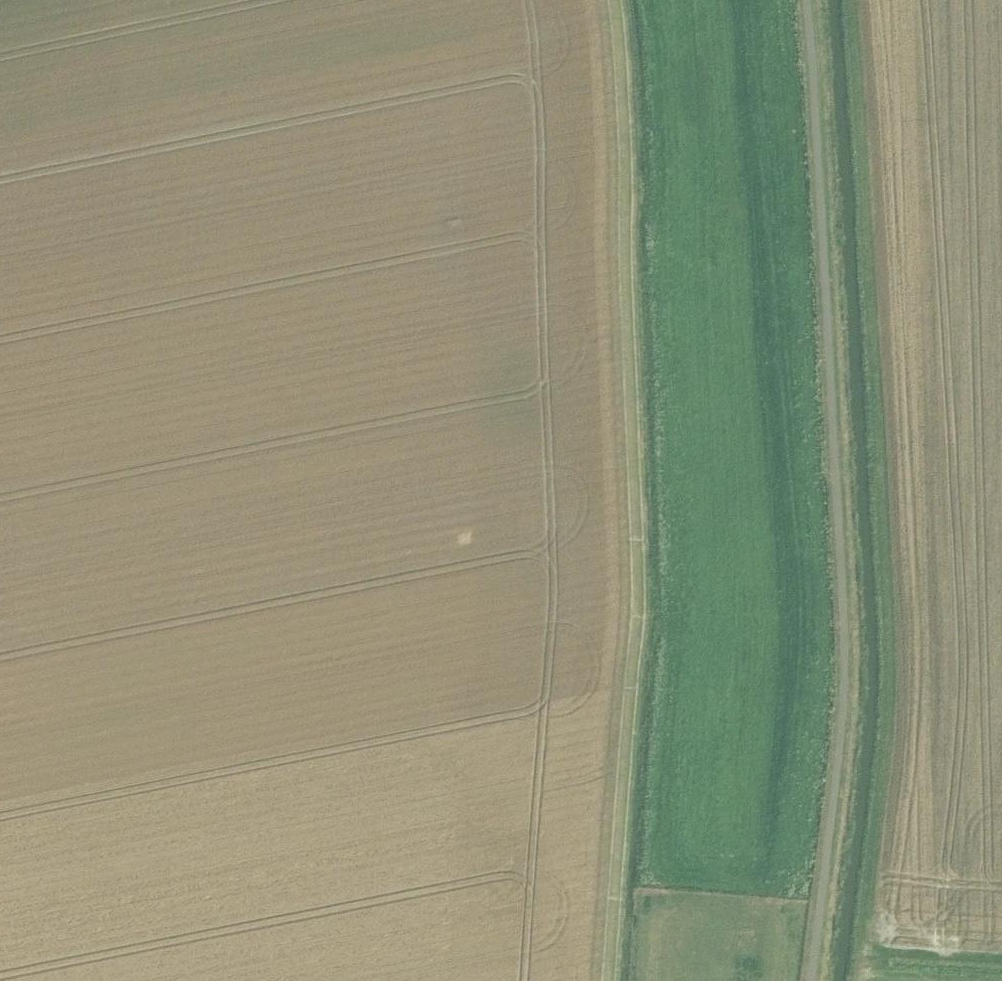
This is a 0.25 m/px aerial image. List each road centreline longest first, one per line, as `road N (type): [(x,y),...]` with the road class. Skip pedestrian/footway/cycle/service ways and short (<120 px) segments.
road 1 (track): [(784,0),(797,111),(825,657),(806,830),(778,896),(771,980)]

